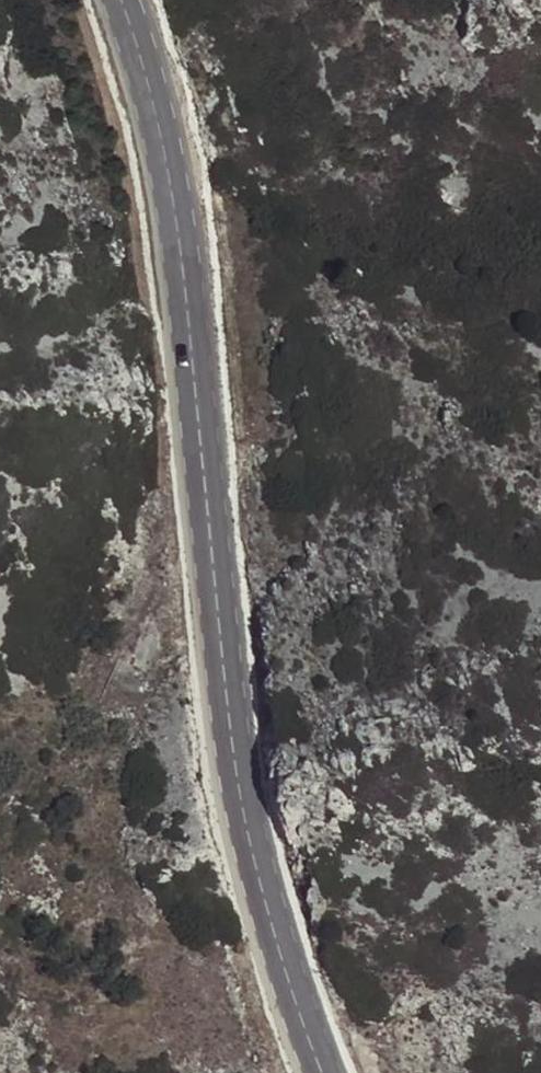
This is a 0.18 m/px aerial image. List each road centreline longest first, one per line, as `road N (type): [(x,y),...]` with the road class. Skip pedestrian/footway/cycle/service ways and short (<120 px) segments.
road 1 (primary): [(129,0),(189,289),(229,691),(252,822),(279,938),(328,1072)]

